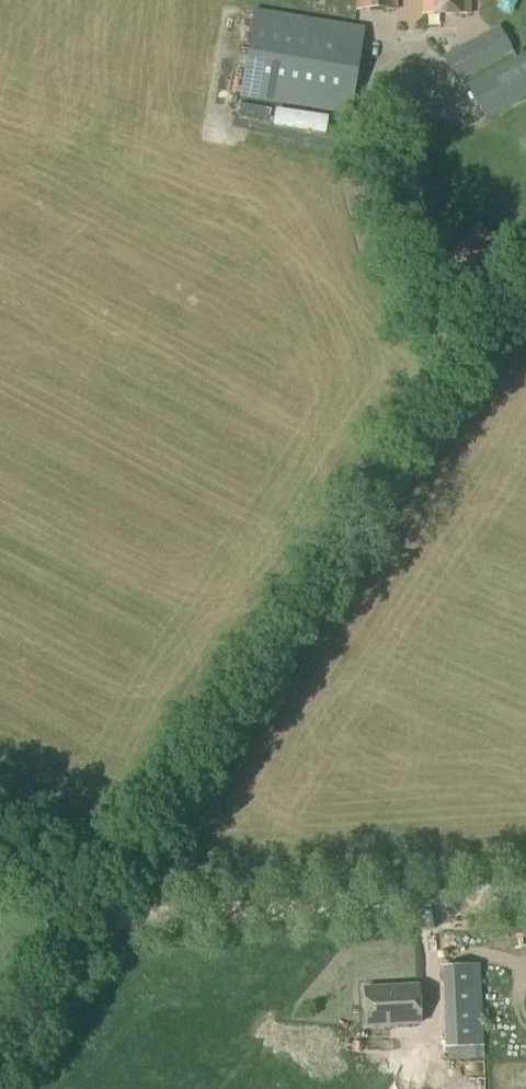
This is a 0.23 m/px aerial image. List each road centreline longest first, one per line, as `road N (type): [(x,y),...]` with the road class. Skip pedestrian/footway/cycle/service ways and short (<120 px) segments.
road 1 (unclassified): [(112,911),(525,298)]
road 2 (track): [(112,911),(525,894)]
road 3 (unclassified): [(0,1048),(112,911)]
road 4 (unclassified): [(112,911),(0,853)]

